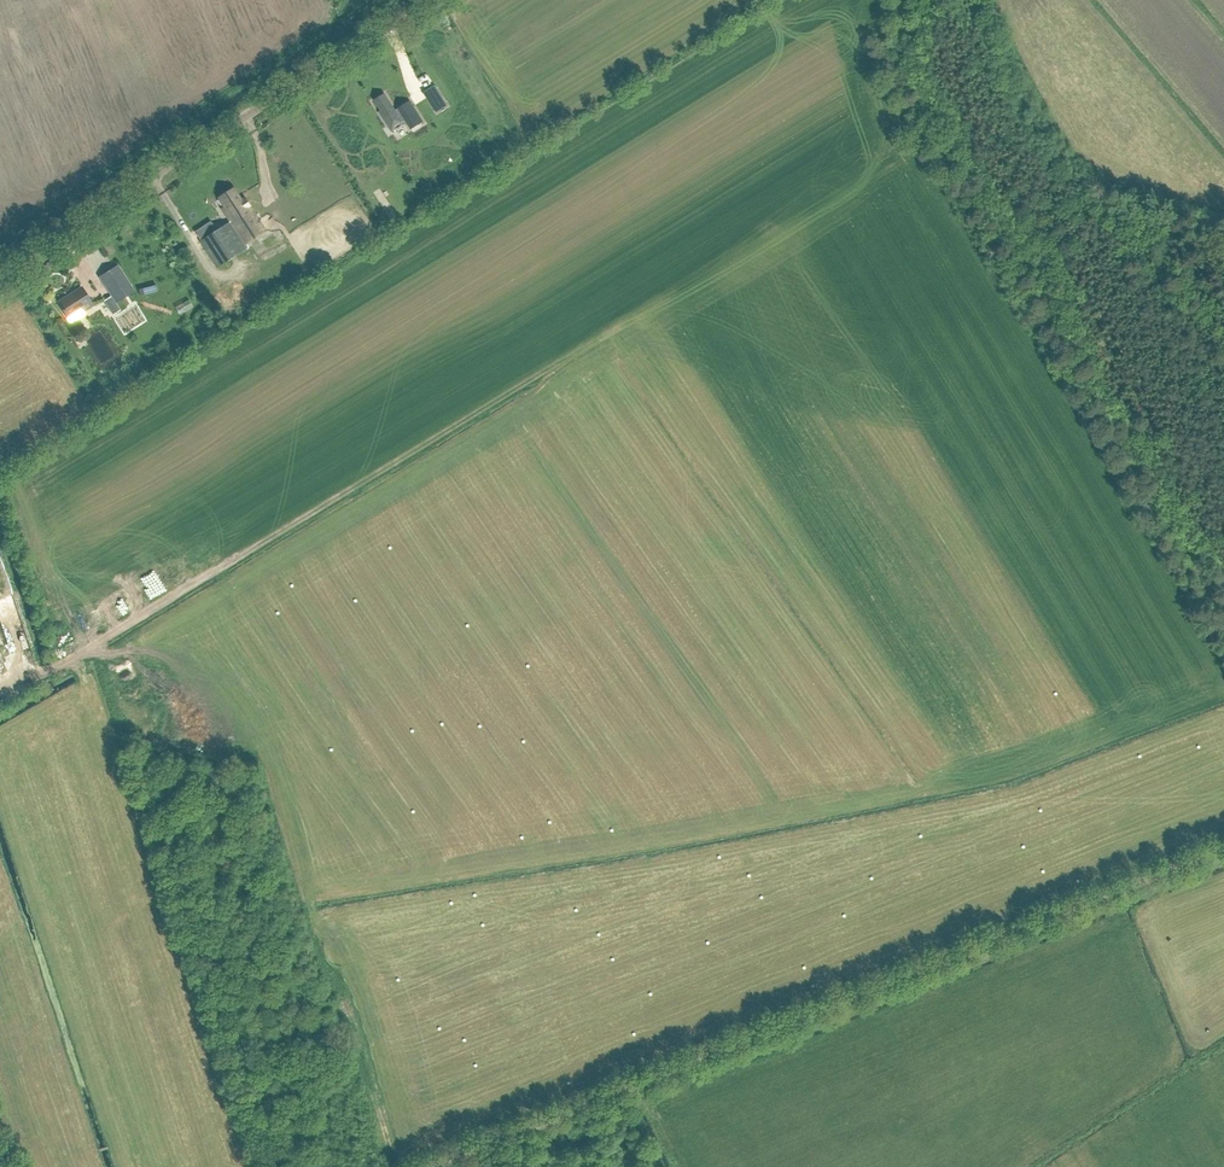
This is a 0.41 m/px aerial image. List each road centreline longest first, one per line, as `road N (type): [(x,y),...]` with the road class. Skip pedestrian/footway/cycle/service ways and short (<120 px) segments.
road 1 (track): [(438,1166),(1223,850)]
road 2 (track): [(940,0),(902,64),(929,112),(968,218),(1047,276),(1045,304),(1068,371),(1158,513),(1196,544),(1205,586),(1223,619)]
road 3 (tertiary): [(0,275),(428,0)]

